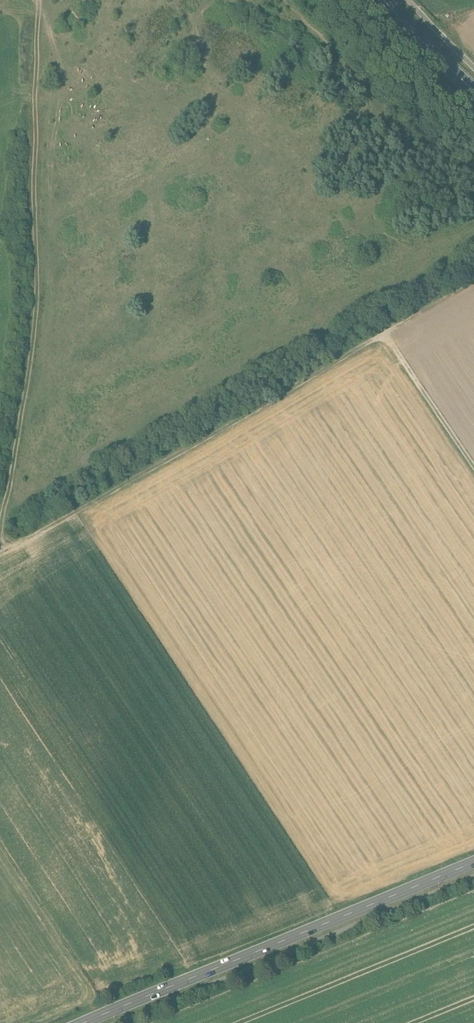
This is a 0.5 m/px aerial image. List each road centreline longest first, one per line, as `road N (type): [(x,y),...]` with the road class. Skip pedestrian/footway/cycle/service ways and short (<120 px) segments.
road 1 (track): [(0,559),(268,414),(473,280)]
road 2 (tertiary): [(83,1022),(473,863)]
road 3 (track): [(473,463),(383,333)]
road 4 (secondary): [(384,0),(473,93)]

